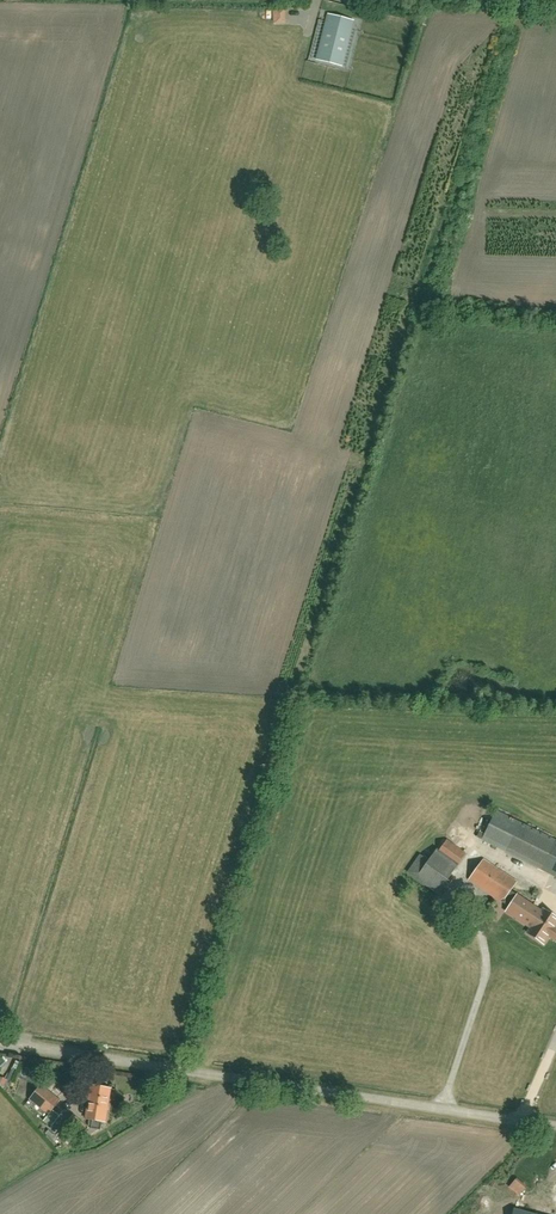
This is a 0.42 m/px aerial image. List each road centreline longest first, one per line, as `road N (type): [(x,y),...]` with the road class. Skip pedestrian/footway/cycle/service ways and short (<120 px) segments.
road 1 (unclassified): [(555,1126),(0,1043)]

